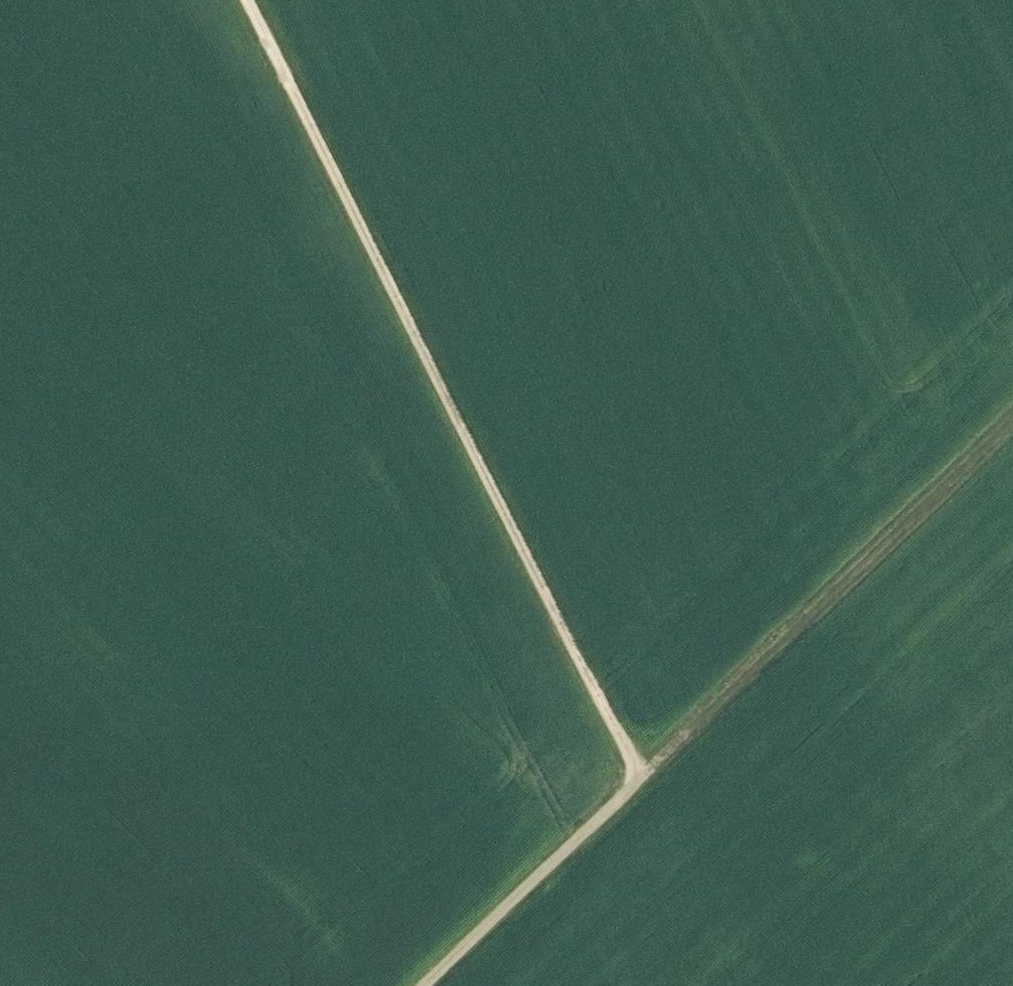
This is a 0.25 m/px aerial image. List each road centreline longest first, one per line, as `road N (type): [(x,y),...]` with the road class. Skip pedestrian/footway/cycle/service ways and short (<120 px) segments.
road 1 (track): [(641,778),(252,0)]
road 2 (track): [(936,492),(427,985)]

